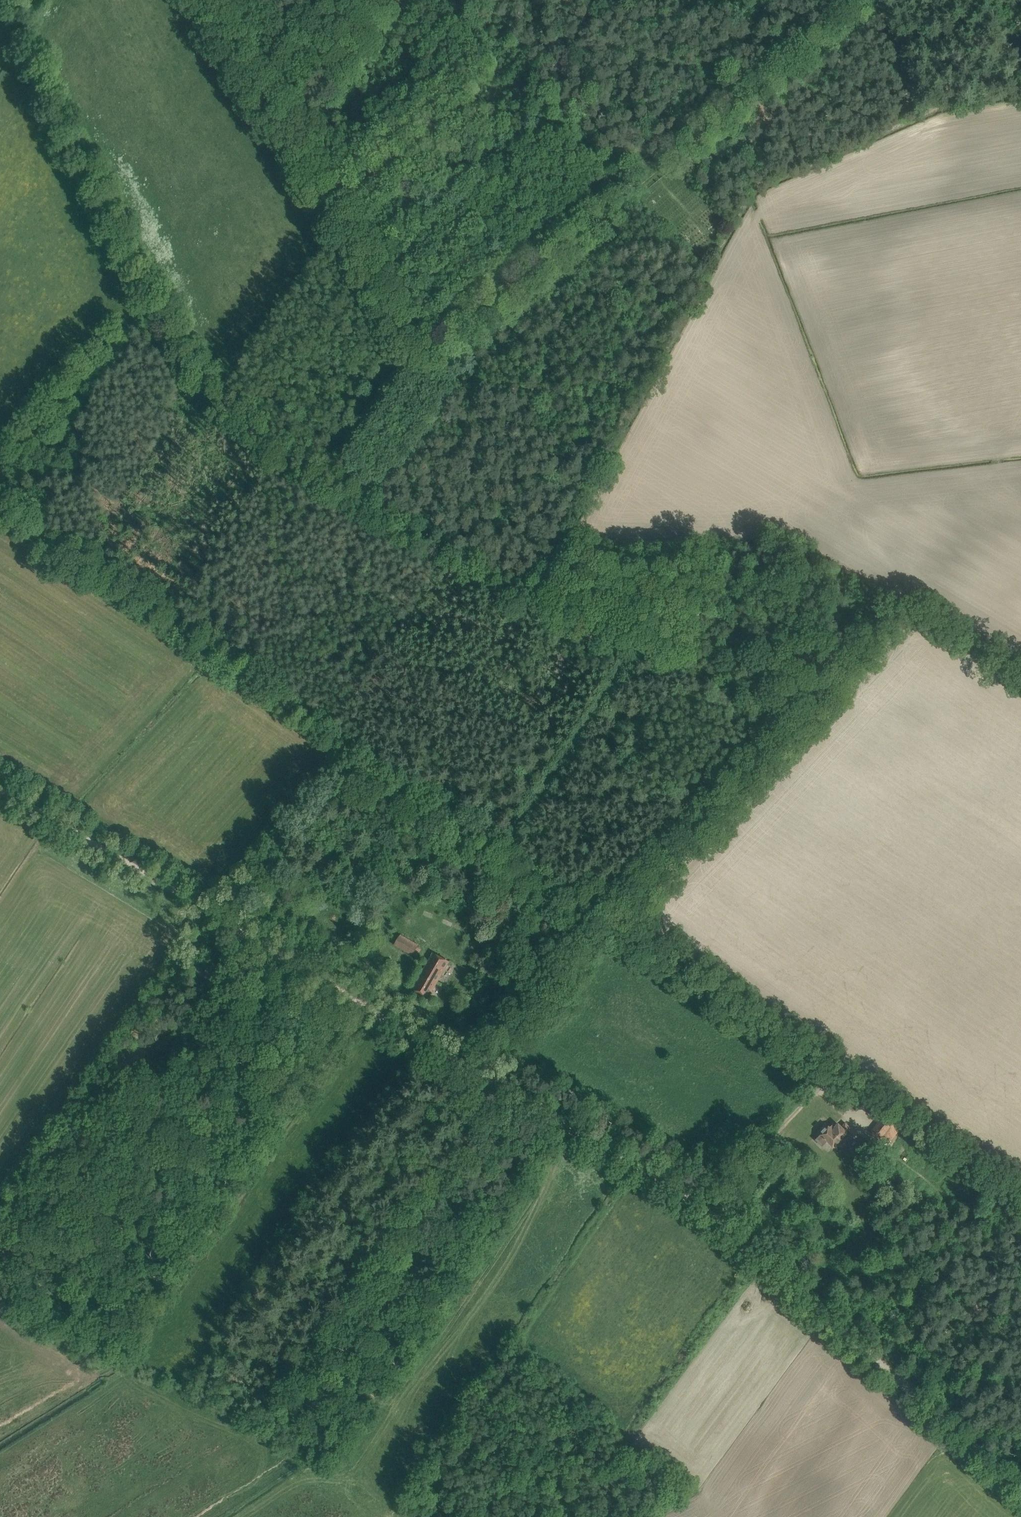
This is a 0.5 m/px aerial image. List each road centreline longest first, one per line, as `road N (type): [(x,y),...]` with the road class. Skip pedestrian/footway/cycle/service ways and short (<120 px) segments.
road 1 (track): [(1020,1485),(708,1208),(0,787)]
road 2 (track): [(469,1072),(905,601)]
road 3 (track): [(741,1242),(789,1163),(800,1114),(832,1068)]

